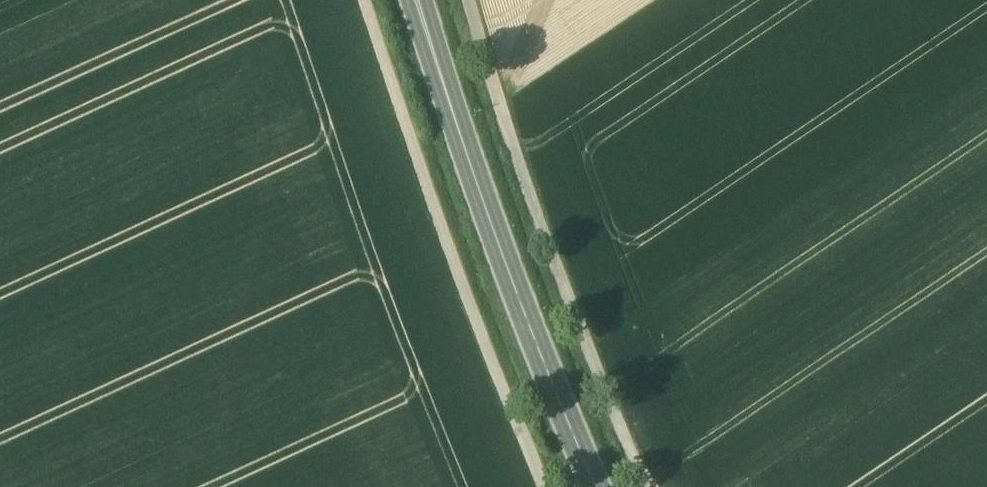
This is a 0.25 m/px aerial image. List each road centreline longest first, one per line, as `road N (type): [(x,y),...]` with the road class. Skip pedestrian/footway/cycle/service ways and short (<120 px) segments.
road 1 (track): [(651,486),(519,165),(469,0)]
road 2 (secondary): [(416,0),(544,365),(597,486)]
road 3 (track): [(365,0),(437,217),(543,486)]

